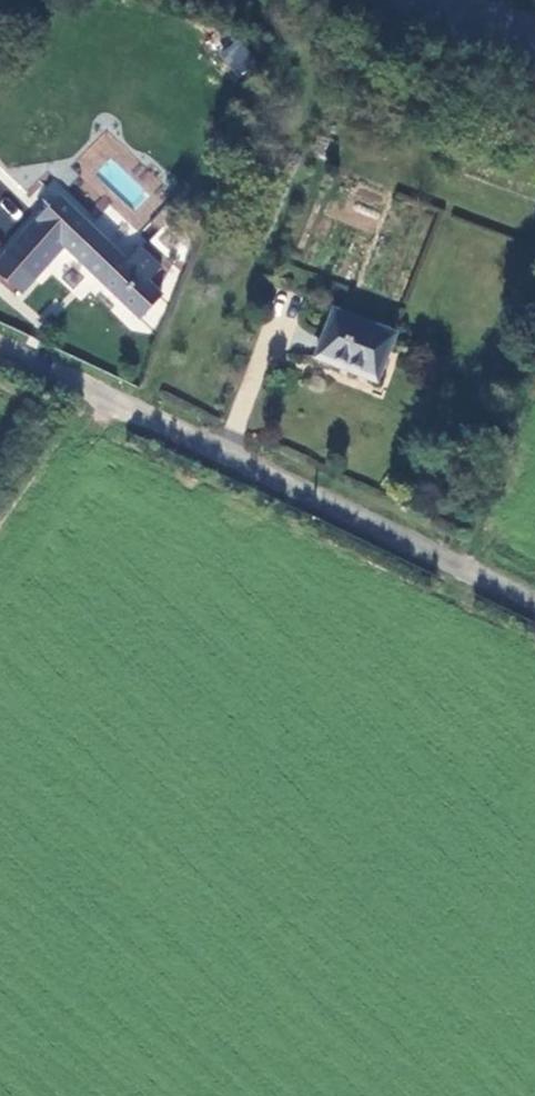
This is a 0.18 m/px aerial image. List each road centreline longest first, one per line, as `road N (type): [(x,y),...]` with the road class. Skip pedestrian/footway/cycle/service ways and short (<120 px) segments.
road 1 (residential): [(0,357),(534,605)]
road 2 (primary): [(534,47),(416,0)]

